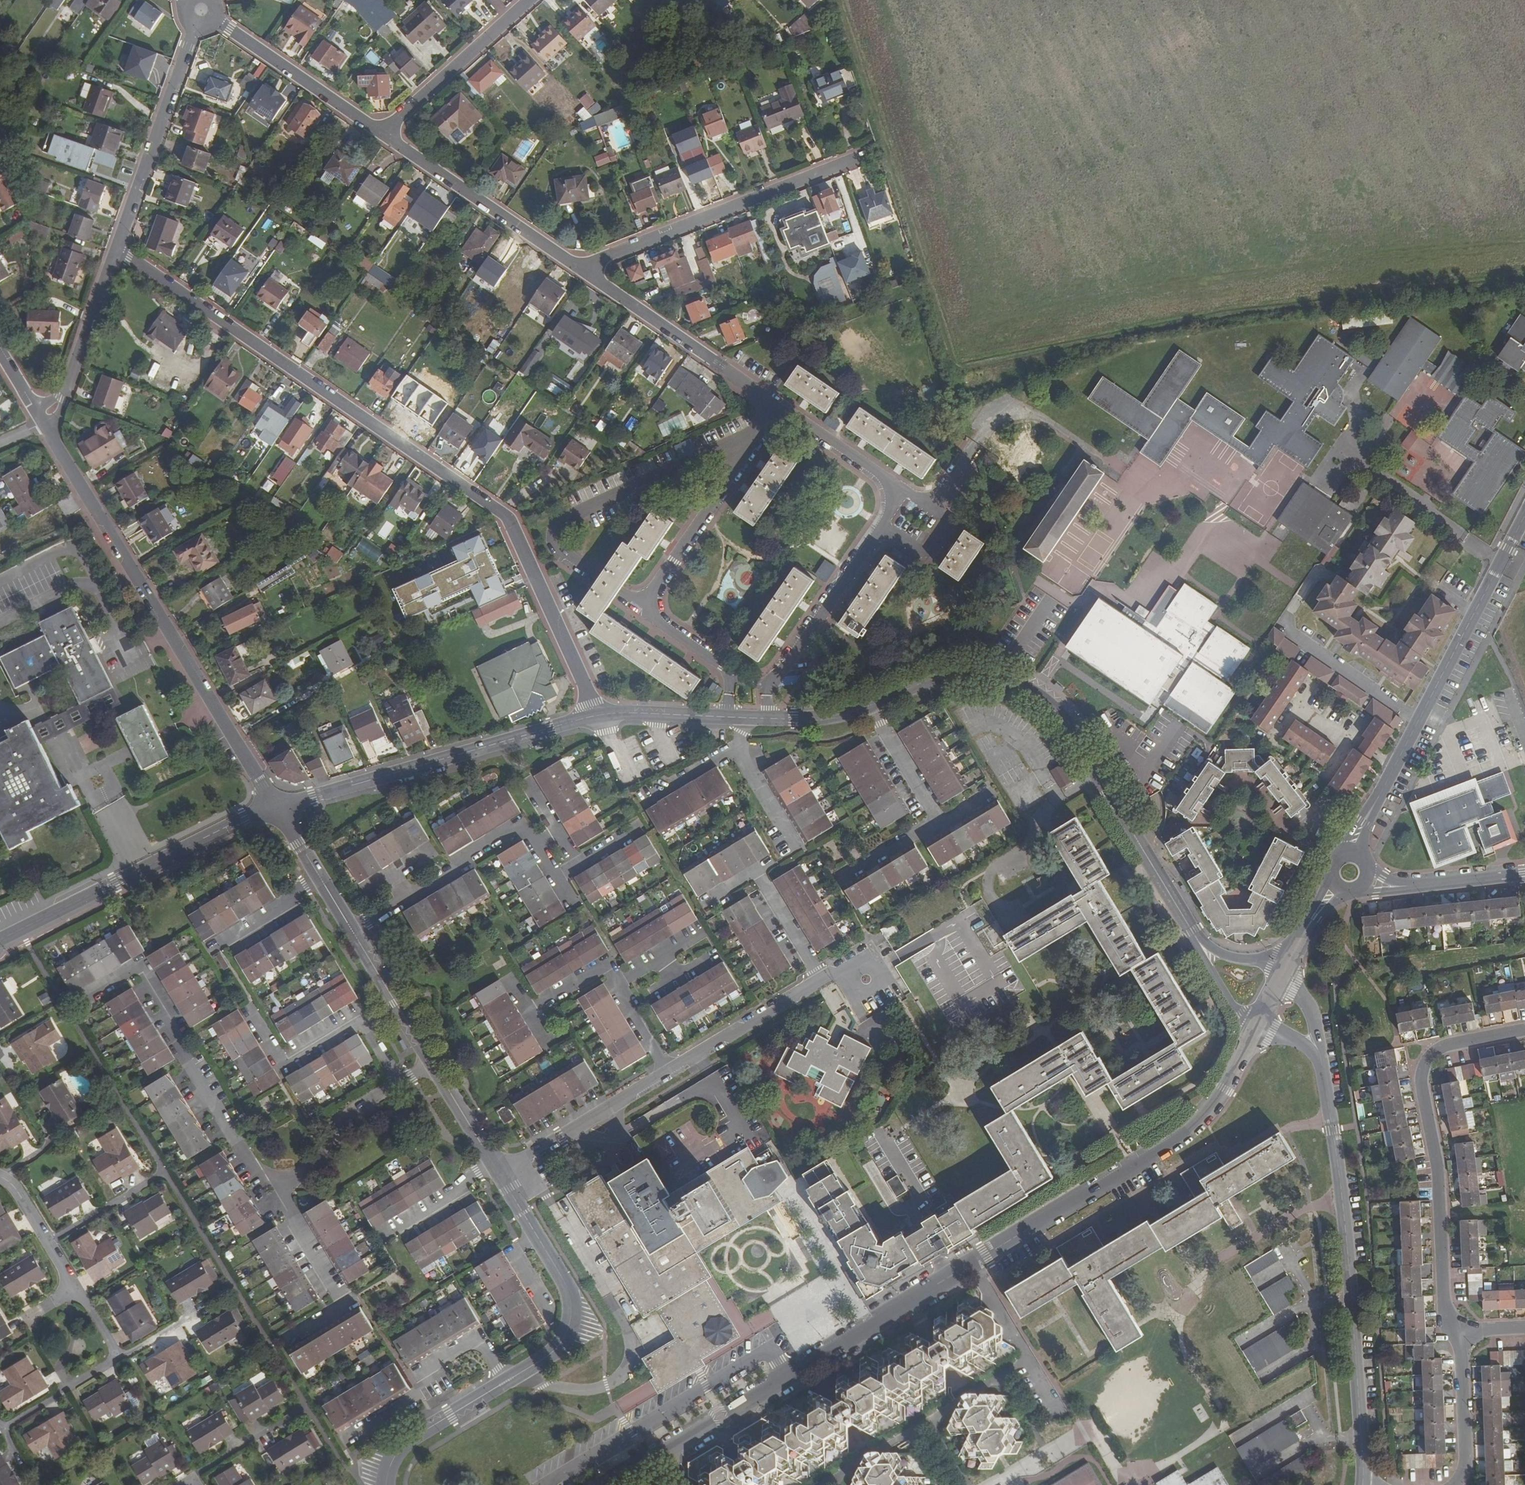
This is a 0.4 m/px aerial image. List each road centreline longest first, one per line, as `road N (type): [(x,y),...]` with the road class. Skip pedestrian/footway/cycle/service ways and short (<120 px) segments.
road 1 (tertiary): [(604,1484),(1157,1150),(1201,1117),(1255,1026)]
road 2 (residential): [(524,555),(506,518),(116,250)]
road 3 (tertiary): [(871,705),(959,675),(999,680),(1052,707),(1201,946)]
road 4 (tertiary): [(44,424),(278,809)]
road 5 (secondary): [(1363,1484),(1342,1200),(1320,1056)]
road 6 (residential): [(1524,1030),(1443,1047),(1418,1073),(1438,1167),(1442,1307),(1451,1331)]
road 7 (secondary): [(1356,851),(1524,516)]
road 8 (residential): [(646,605),(573,562),(554,528),(757,432)]
road 9 (tertiary): [(278,809),(597,715)]
road 10 (residential): [(280,1185),(255,1168),(141,965),(85,999)]
road 11 (tertiary): [(0,940),(244,818),(278,809)]
road 12 (residential): [(861,157),(603,257),(588,274)]
road 13 (residential): [(933,508),(1003,416),(1038,416),(1152,480)]
road 14 (residential): [(116,250),(200,9)]
road 15 (residential): [(381,134),(588,274)]
road 16 (residential): [(588,274),(793,416)]
road 17 (residential): [(509,1378),(477,1335),(419,1368),(431,1387),(343,1439)]
road 18 (residential): [(397,1083),(358,1022),(282,1069),(245,1011)]
road 19 (residential): [(766,719),(769,682),(881,529)]
road 20 (residential): [(200,9),(381,134)]
road 21 (residential): [(646,605),(757,432)]
road 22 (residential): [(381,134),(529,0)]
road 23 (residential): [(289,1337),(342,1305),(280,1185)]
road 24 (residential): [(498,1172),(667,1073)]
road 25 (residential): [(44,424),(62,399),(116,250)]
road 26 (tertiary): [(536,1234),(568,1288),(571,1316),(557,1348),(509,1378)]
road 27 (residential): [(667,1073),(818,982)]
road 28 (residential): [(524,555),(597,715)]
road 29 (tertiary): [(509,1378),(397,1450),(386,1484)]
road 30 (residential): [(751,873),(793,848),(734,754)]
road 31 (residential): [(397,1083),(348,1111),(317,1162),(280,1185)]
road 32 (residential): [(1451,1331),(1459,1347),(1463,1464),(1452,1484)]
road 33 (tertiary): [(352,931),(433,1064)]
road 34 (residential): [(1371,881),(1411,886),(1524,874)]
road 35 (residential): [(533,844),(511,829),(402,894)]
road 36 (residential): [(726,717),(730,678),(646,605)]
road 37 (residential): [(938,824),(871,705)]
road 38 (residential): [(304,1408),(190,1482)]
road 39 (residential): [(793,416),(903,491)]
road 40 (residential): [(494,1164),(382,1232)]
road 41 (residential): [(113,1361),(0,1427)]
road 42 (residential): [(0,1180),(24,1206),(71,1289)]
road 43 (tertiary): [(597,715),(726,717)]
road 44 (residential): [(818,982),(751,873)]
road 45 (residential): [(321,881),(213,944)]

